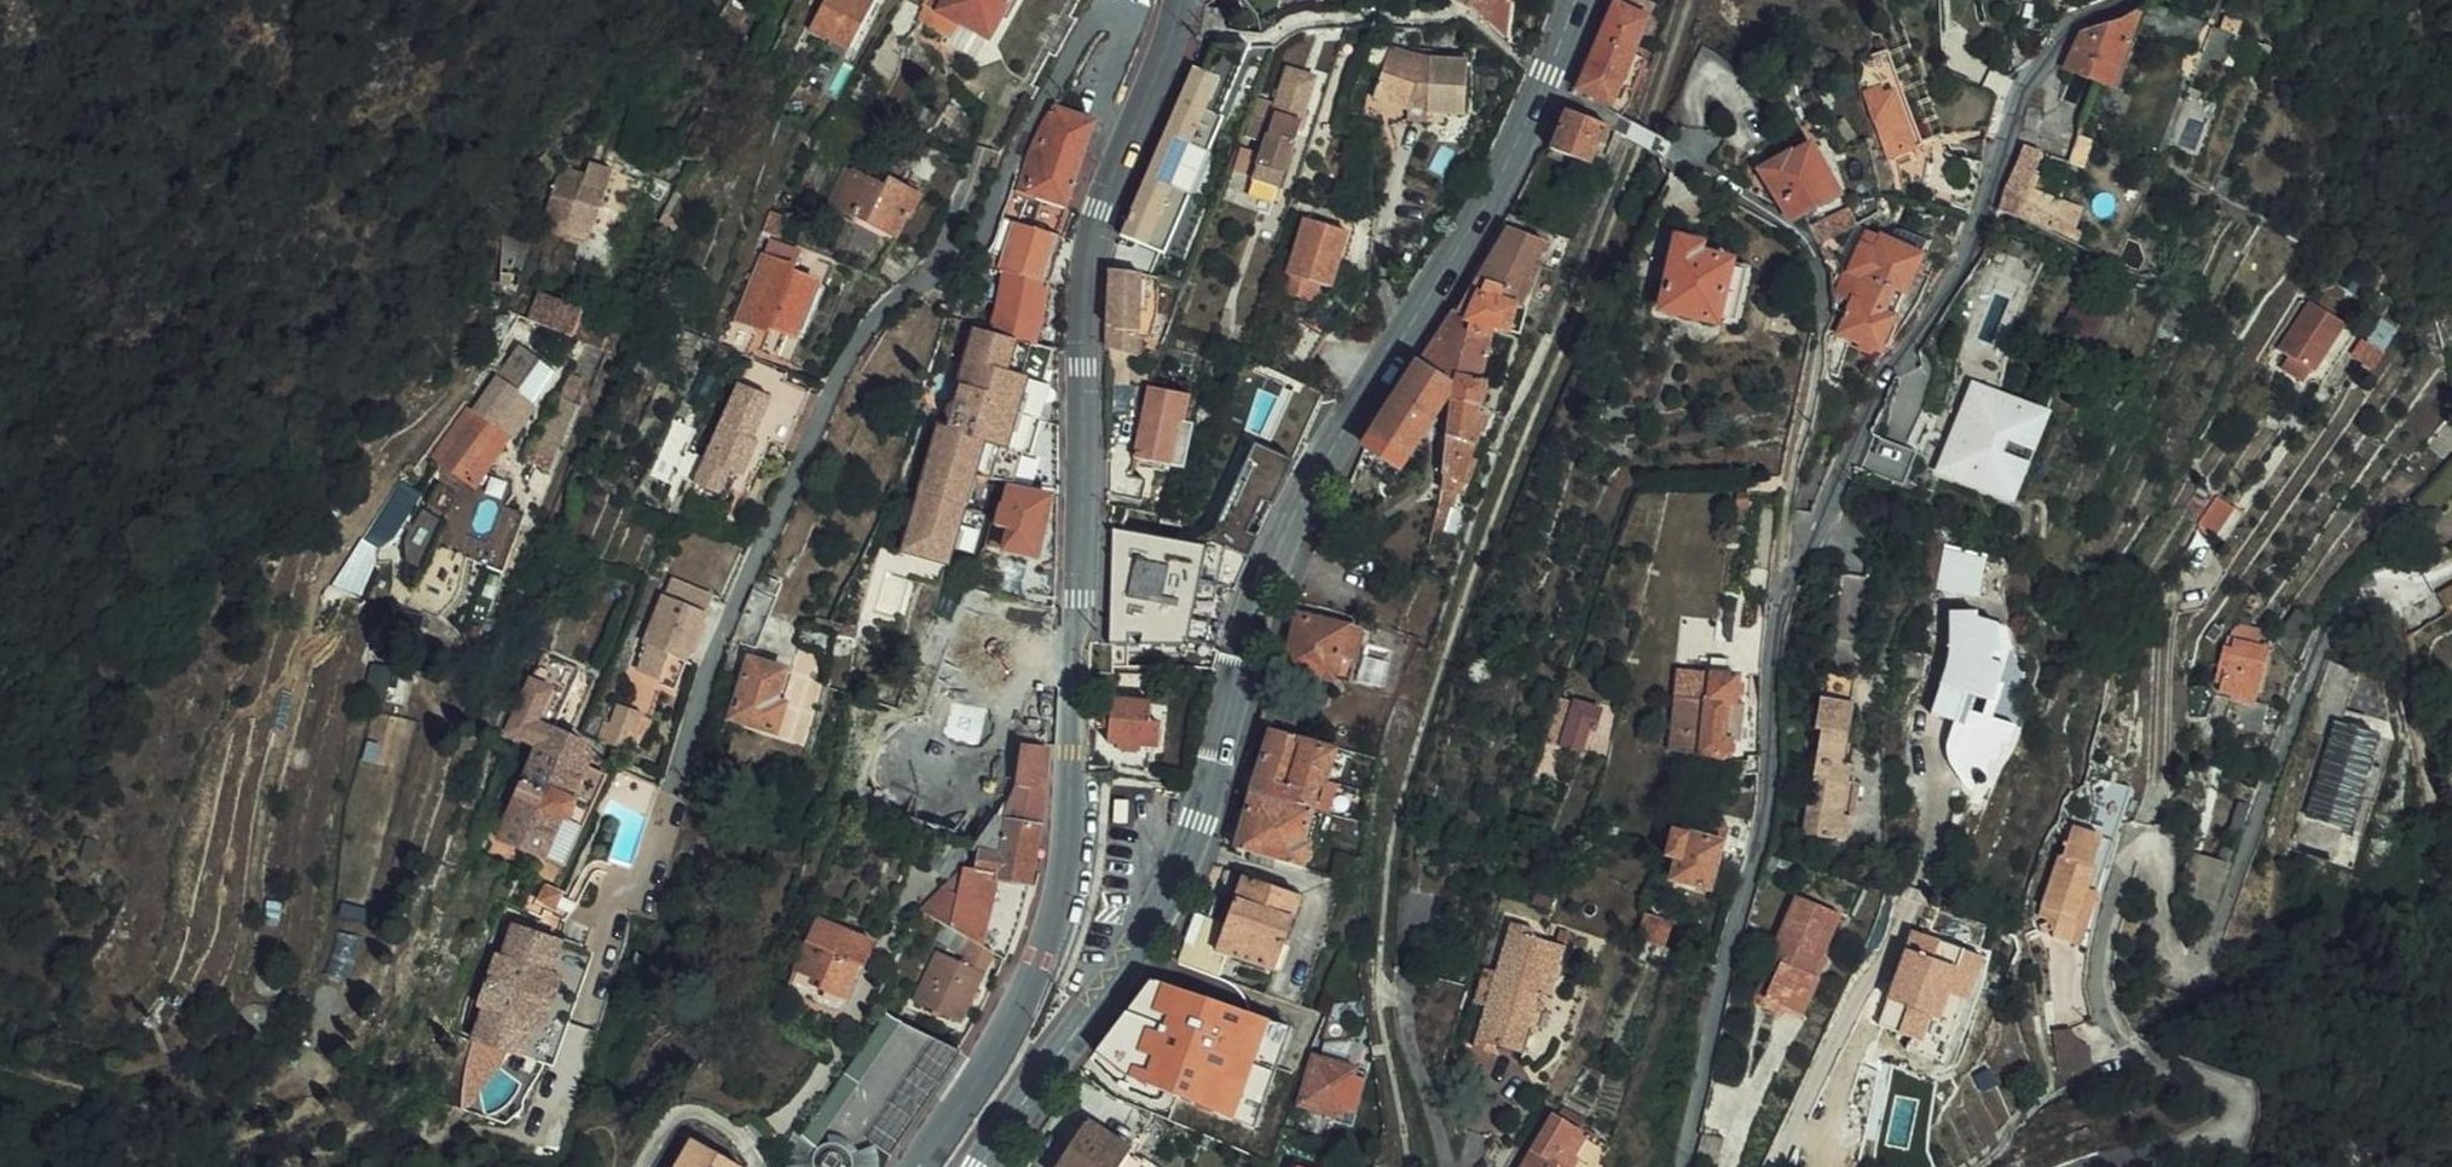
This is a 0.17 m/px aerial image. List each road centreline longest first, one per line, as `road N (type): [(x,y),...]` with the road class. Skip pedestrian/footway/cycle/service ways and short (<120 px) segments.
road 1 (secondary): [(1573,0),(1547,78),(1489,196),(1303,479),(1261,563),(1201,820),(1166,905),(982,1166)]
road 2 (tertiary): [(1180,0),(1092,235),(1064,877),(1028,986),(918,1166)]
road 3 (residential): [(2088,1166),(2215,1131),(2241,1102),(2223,1078),(2119,1038),(2101,969),(2120,884),(2132,863),(2155,853),(2165,864),(2170,952),(2188,970),(2203,965),(2329,629),(2368,590),(2409,592)]
road 4 (track): [(1919,896),(1857,1045),(1823,1166)]
road 5 (track): [(2143,854),(2173,588)]

